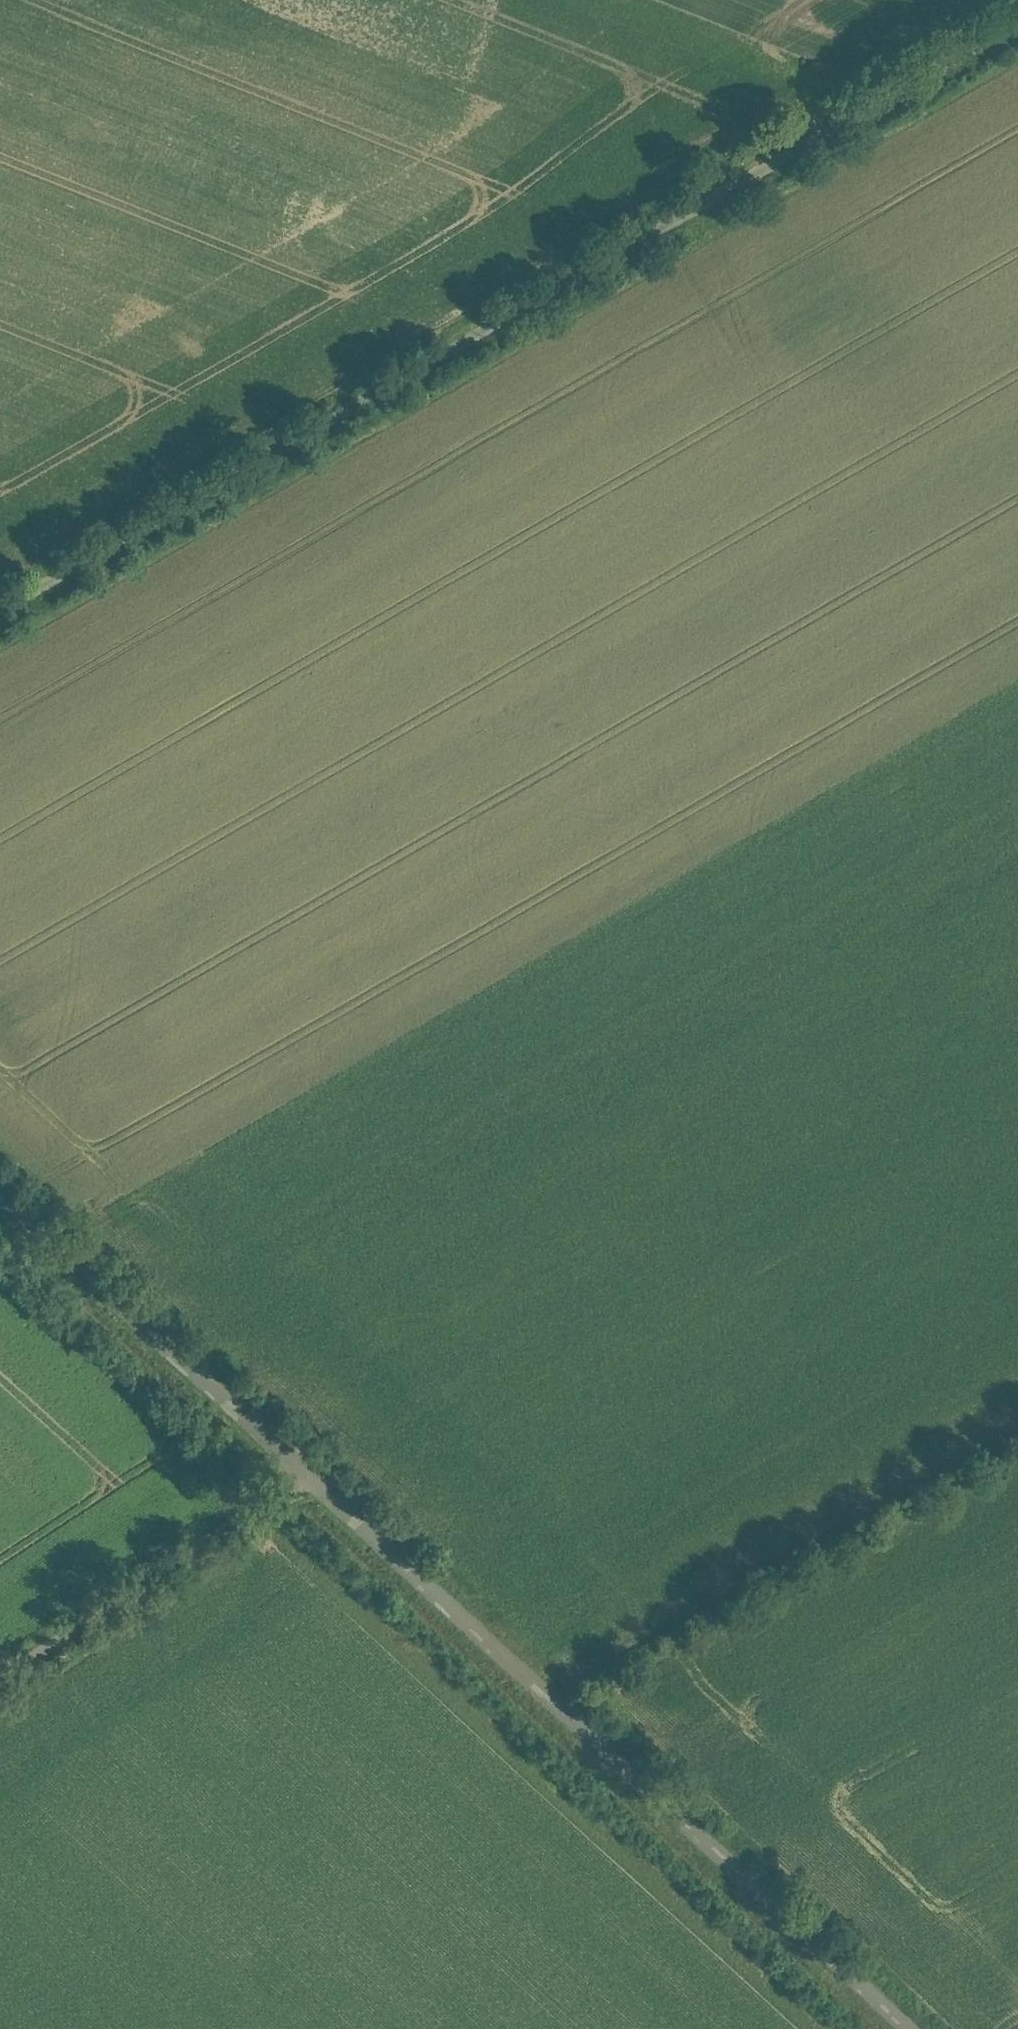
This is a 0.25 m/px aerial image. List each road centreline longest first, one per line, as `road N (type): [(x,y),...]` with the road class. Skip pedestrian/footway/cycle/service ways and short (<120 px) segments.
road 1 (unclassified): [(904,2028),(0,1189)]
road 2 (unclassified): [(0,619),(1017,24)]

